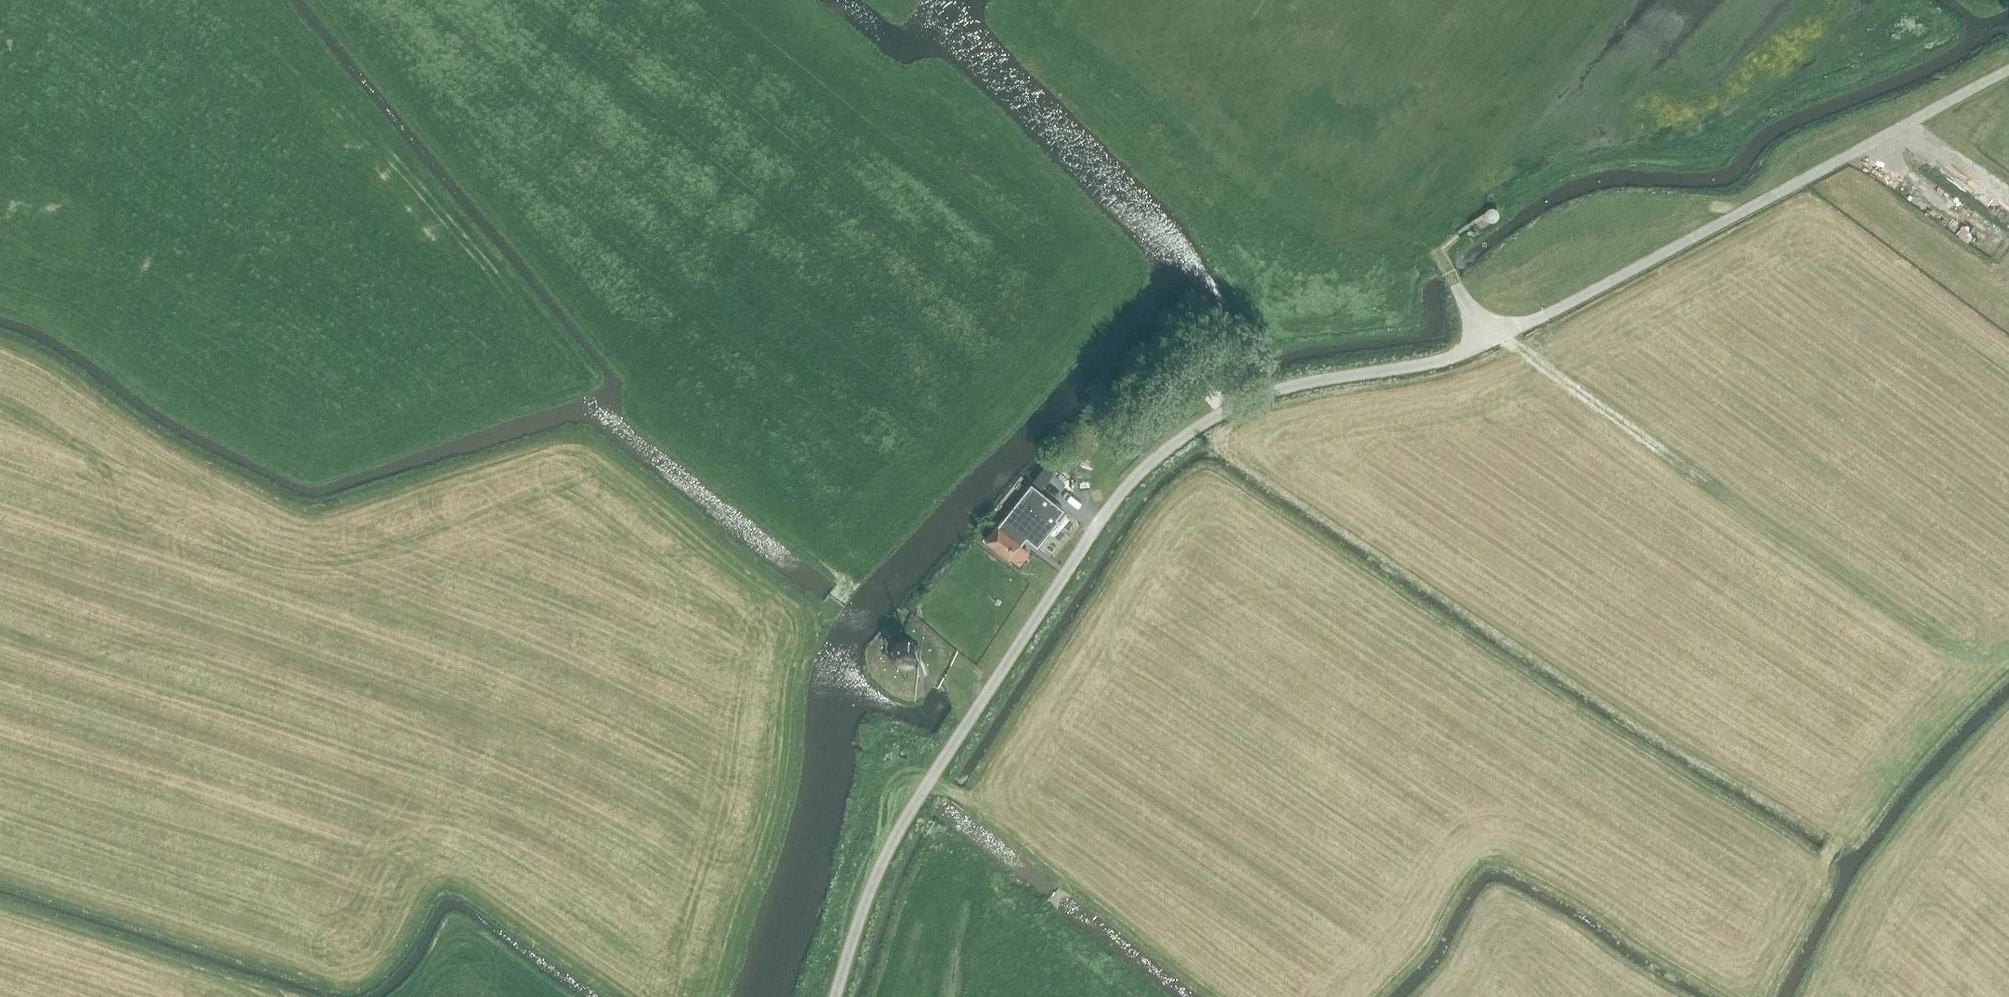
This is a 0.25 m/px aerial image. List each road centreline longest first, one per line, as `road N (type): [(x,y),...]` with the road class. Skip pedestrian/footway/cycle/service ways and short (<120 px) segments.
road 1 (unclassified): [(836,996),(873,885),(904,823),(1101,521),(1159,456),(1219,415),(1280,389),(1428,363),(1491,342),(2008,70)]

